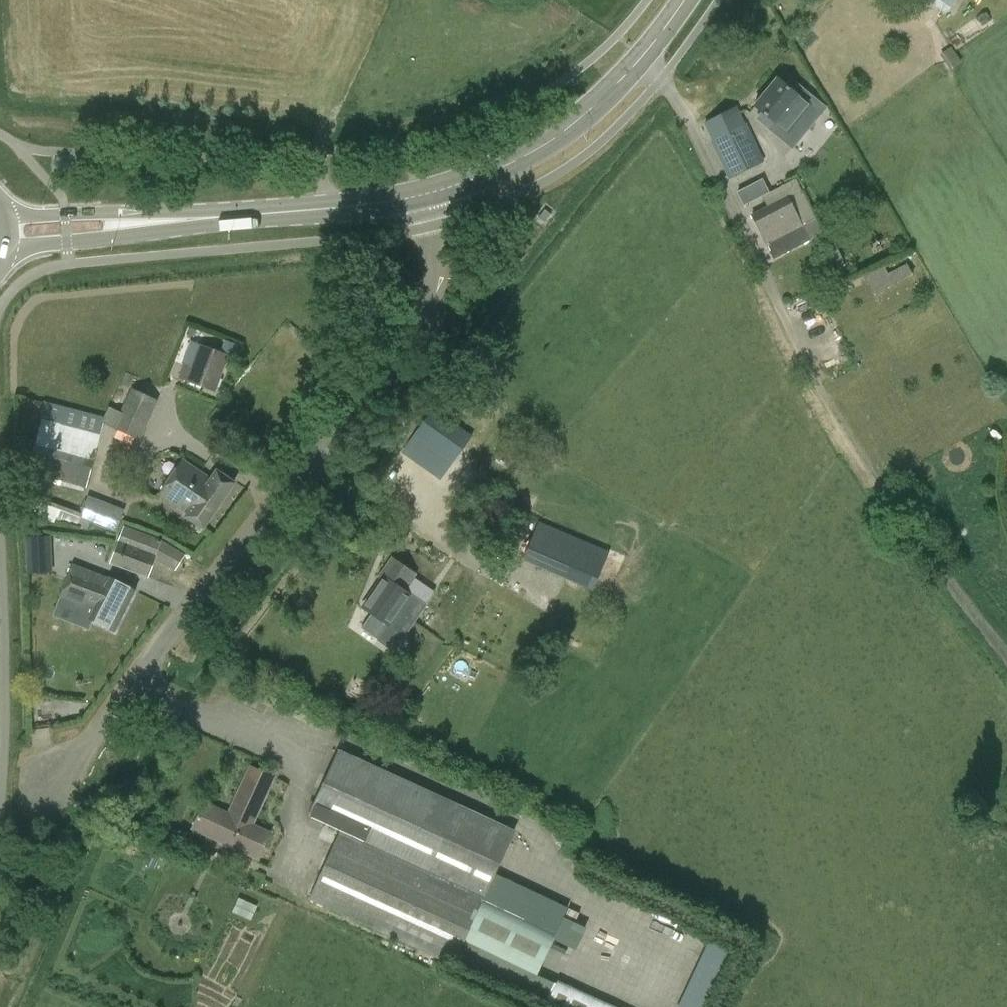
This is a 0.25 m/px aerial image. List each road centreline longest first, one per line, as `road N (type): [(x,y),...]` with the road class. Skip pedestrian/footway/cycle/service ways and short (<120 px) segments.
road 1 (unclassified): [(47,784),(404,343),(431,268),(418,195)]
road 2 (unclassified): [(1006,657),(853,447),(690,122),(639,61)]
road 3 (tertiary): [(418,195),(541,147),(639,61)]
road 4 (tertiary): [(161,220),(418,195)]
road 5 (tertiary): [(9,251),(101,240),(161,220)]
road 6 (tertiary): [(161,220),(6,215)]

